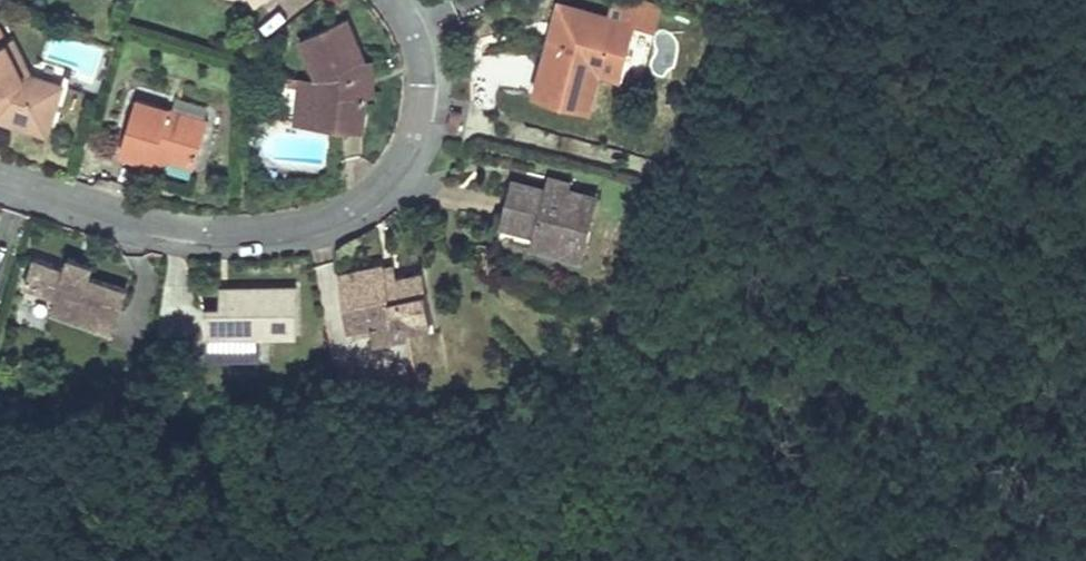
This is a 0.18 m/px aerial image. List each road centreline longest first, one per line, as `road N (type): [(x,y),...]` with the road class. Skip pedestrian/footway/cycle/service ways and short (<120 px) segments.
road 1 (residential): [(393,0),(418,58),(421,109),(394,171),(351,205),(302,227),(230,233),(134,218),(0,175)]

